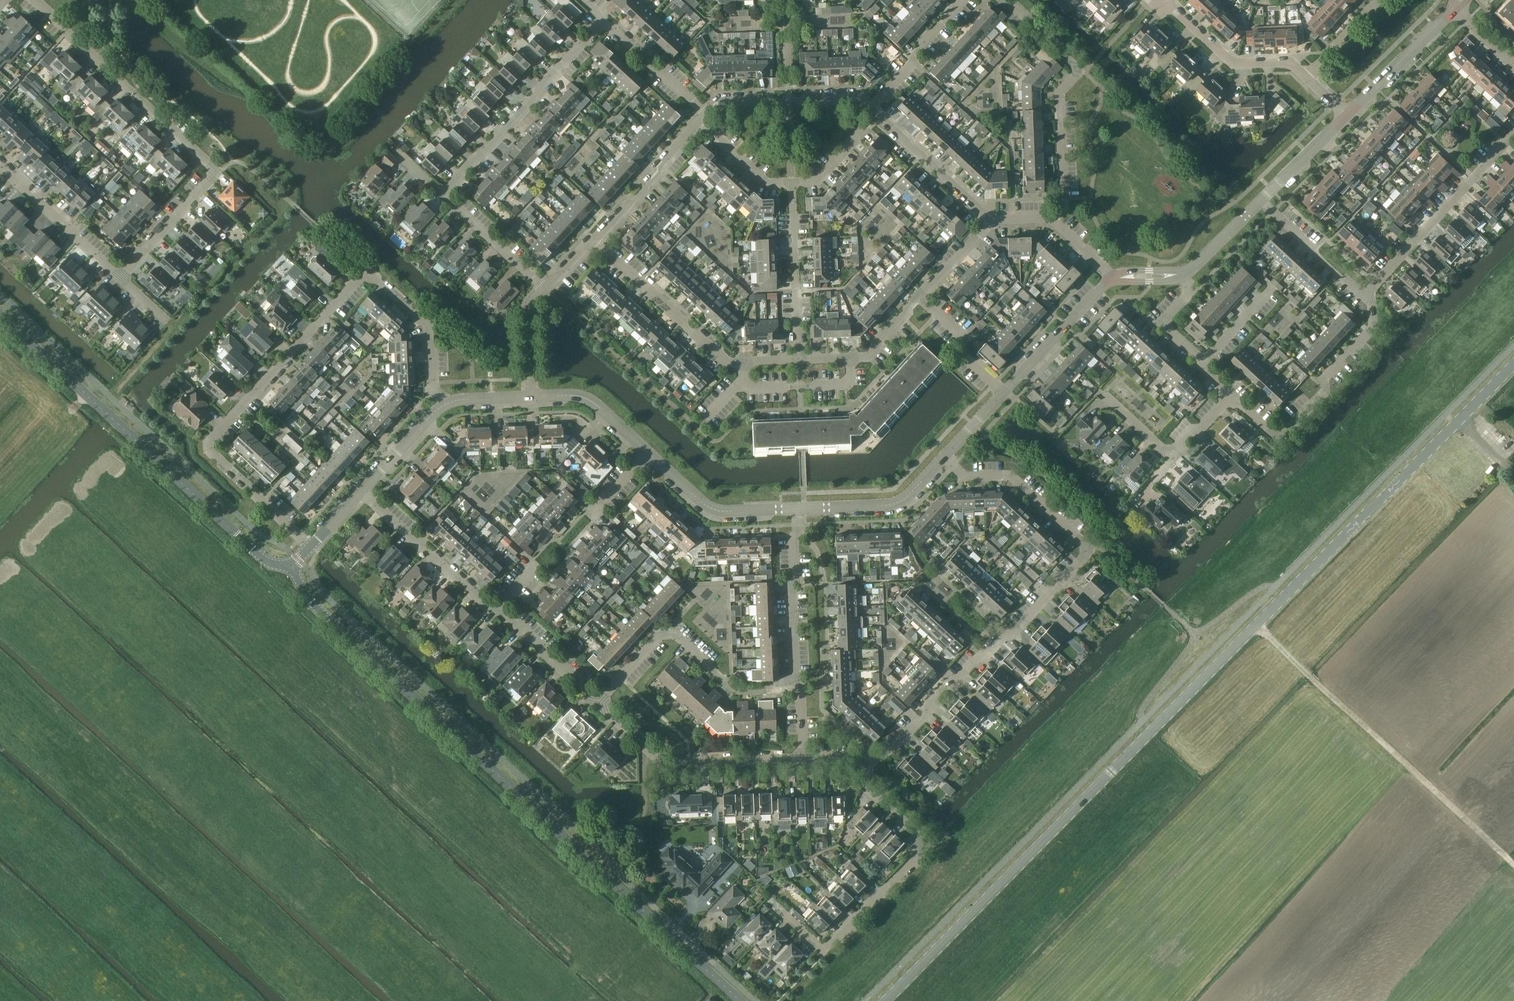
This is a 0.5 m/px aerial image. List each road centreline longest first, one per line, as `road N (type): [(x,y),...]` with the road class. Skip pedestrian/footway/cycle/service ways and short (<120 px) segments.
road 1 (tertiary): [(884,1000),(1513,364)]
road 2 (tertiary): [(739,1000),(310,601),(291,568)]
road 3 (residential): [(310,547),(208,446),(369,274),(430,327),(435,392),(446,403)]
road 4 (residential): [(867,756),(888,753),(1090,551),(1010,476),(967,477),(944,457)]
road 5 (residential): [(120,279),(215,176),(23,0)]
road 6 (tertiary): [(291,568),(263,559),(0,317)]
road 7 (track): [(1513,864),(1256,625)]
road 8 (residential): [(775,905),(823,952),(917,860),(923,841),(868,788),(867,756)]
road 9 (residential): [(1049,218),(1065,203),(1062,92),(1081,76),(1002,0)]
road 10 (residential): [(803,757),(794,509)]
road 11 (residential): [(1364,298),(1367,332),(1327,377),(1327,393),(1280,439),(1234,393)]
road 12 (residential): [(444,195),(602,19)]
road 13 (residential): [(803,757),(662,763),(600,705)]
road 14 (residential): [(1513,135),(1364,298)]
road 15 (residential): [(745,364),(726,363),(595,240)]
road 16 (residential): [(495,614),(361,491)]
road 17 (tertiary): [(794,509),(900,504),(944,457)]
road 18 (tertiary): [(647,452),(714,510),(794,509)]
road 19 (residential): [(1304,76),(1285,63),(1228,59),(1163,3)]
road 20 (residential): [(0,169),(120,279)]
road 21 (residential): [(600,705),(666,636),(677,637),(717,676)]
road 22 (residential): [(876,113),(995,220)]
road 23 (residential): [(595,240),(700,121)]
road 24 (tertiary): [(1002,392),(1110,277)]
road 25 (tertiary): [(1347,117),(1454,6)]
road 26 (residential): [(871,108),(966,0)]
road 27 (residential): [(1364,298),(1262,200)]
road 28 (residential): [(602,19),(705,115)]
road 29 (residential): [(546,292),(444,195)]
road 30 (residential): [(600,705),(495,614)]
road 31 (residential): [(744,380),(750,390),(852,385),(852,360)]
road 32 (tertiary): [(532,396),(587,399),(647,452)]
road 33 (residential): [(795,292),(839,290),(895,227)]
road 34 (residential): [(692,237),(752,293),(795,292)]
road 35 (track): [(0,353),(63,419),(87,396)]
road 36 (tertiary): [(361,491),(446,403)]
road 37 (residential): [(1206,364),(1162,322),(1187,298),(1187,273)]

